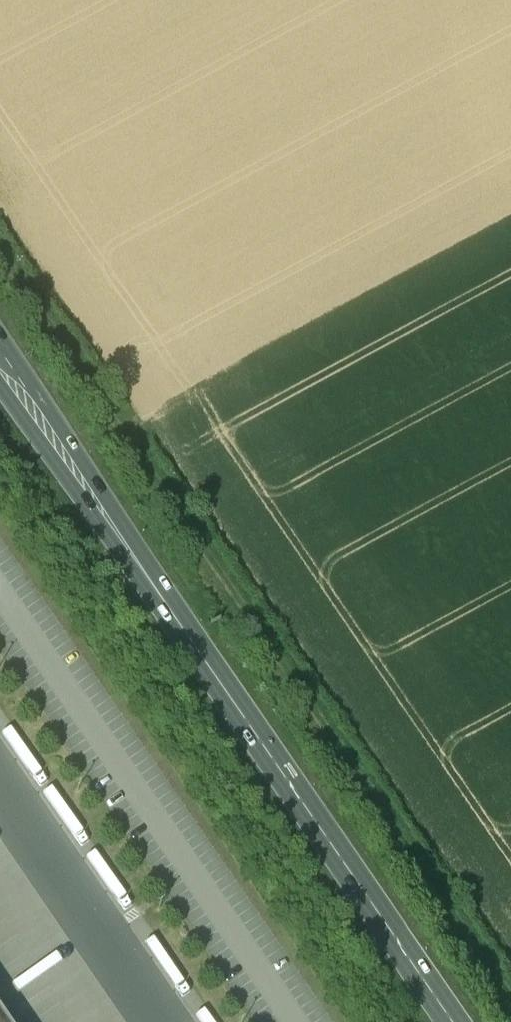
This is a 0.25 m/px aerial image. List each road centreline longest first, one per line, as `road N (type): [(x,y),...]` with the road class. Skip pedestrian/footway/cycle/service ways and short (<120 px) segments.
road 1 (track): [(510,1009),(0,268)]
road 2 (primary): [(456,1021),(0,374)]

